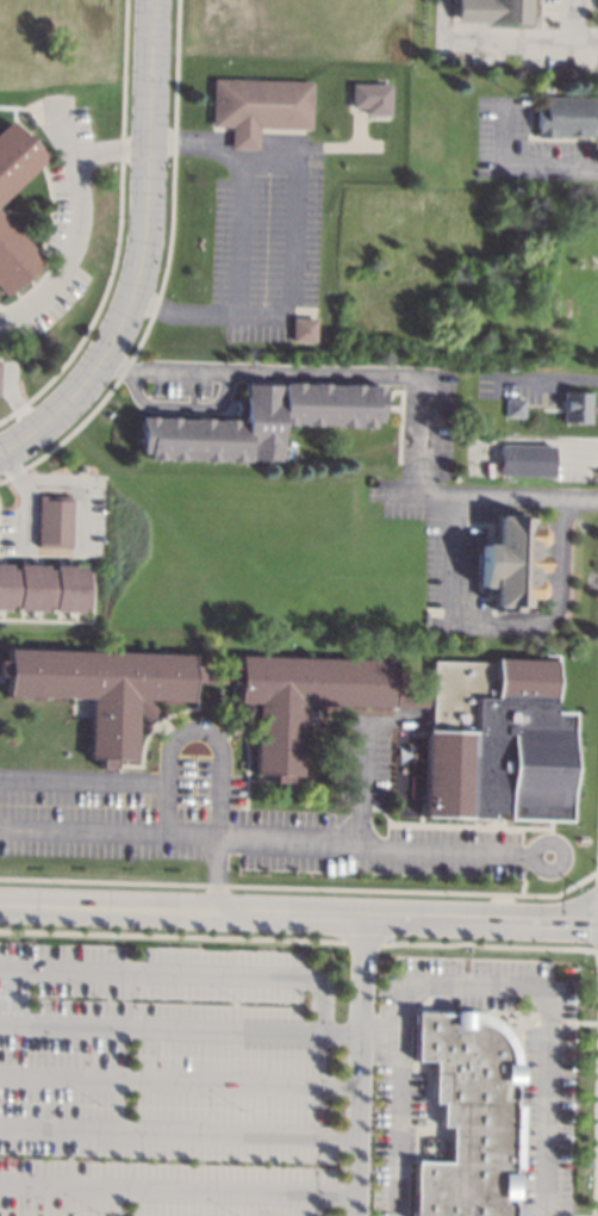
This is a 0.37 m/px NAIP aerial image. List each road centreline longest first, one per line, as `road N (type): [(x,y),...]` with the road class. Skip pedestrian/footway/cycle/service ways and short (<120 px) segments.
road 1 (residential): [(0,906),(597,927)]
road 2 (residential): [(0,452),(68,404),(124,324),(145,241),(154,0)]

